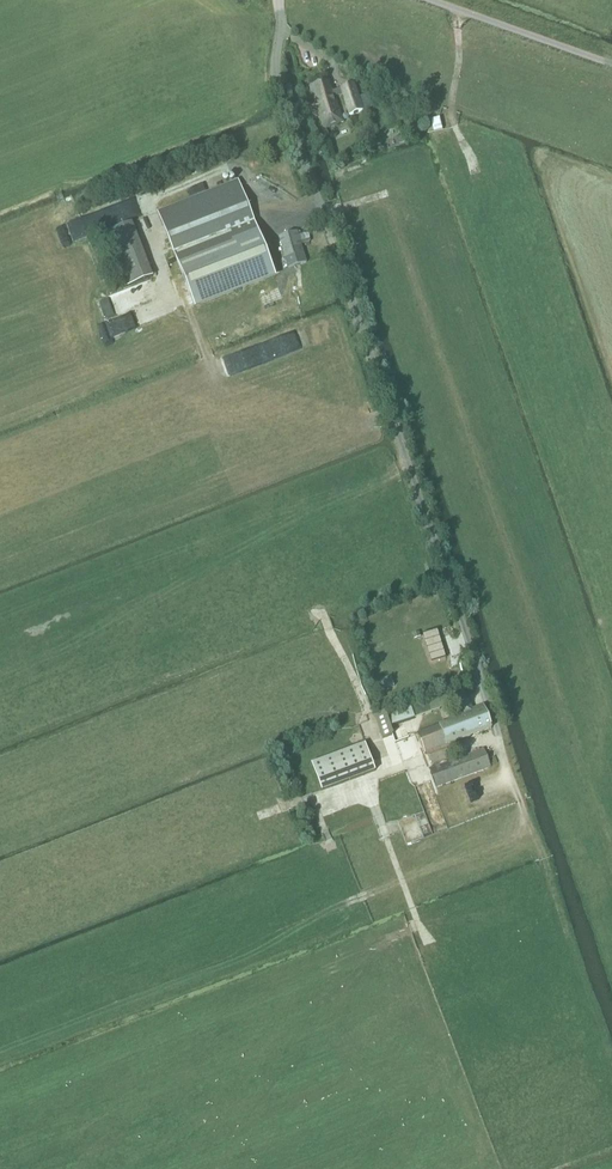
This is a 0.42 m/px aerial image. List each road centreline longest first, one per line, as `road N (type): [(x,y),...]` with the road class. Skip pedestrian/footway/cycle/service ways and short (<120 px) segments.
road 1 (unclassified): [(611,63),(432,0)]
road 2 (track): [(477,170),(452,119),(461,46),(455,9)]

